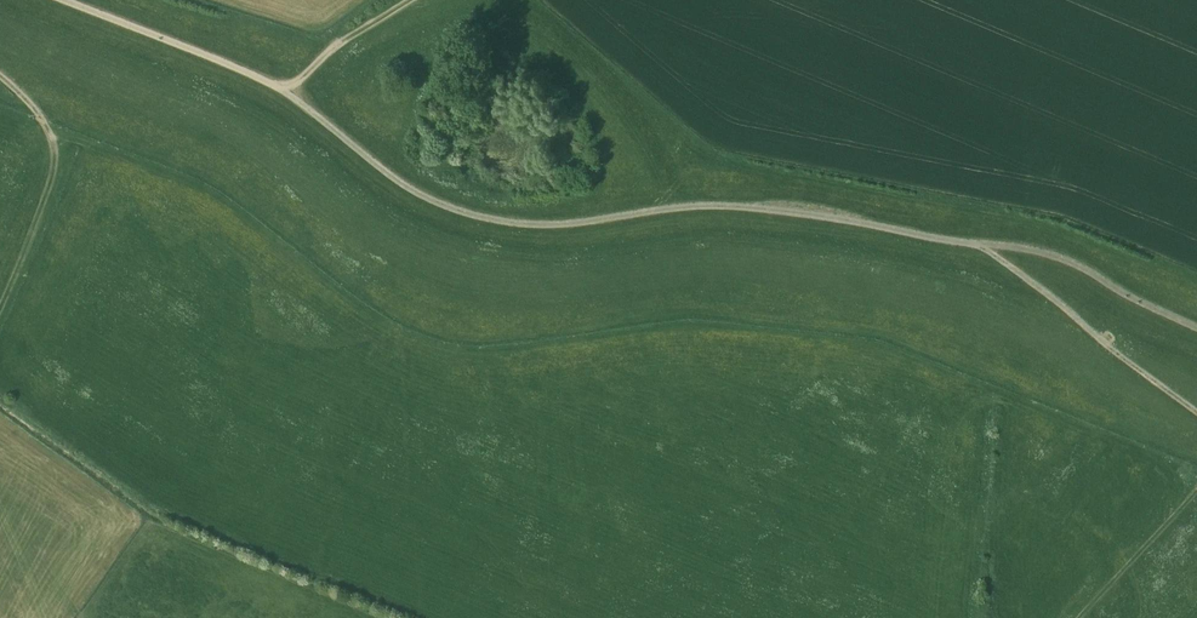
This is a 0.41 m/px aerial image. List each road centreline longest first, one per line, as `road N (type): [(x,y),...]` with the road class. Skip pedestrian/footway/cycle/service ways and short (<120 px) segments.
road 1 (track): [(64,0),(283,90),(418,195),(451,208),(528,225),(684,205),(787,209),(1049,255),(1196,328)]
road 2 (track): [(976,243),(1196,412)]
road 3 (track): [(1196,492),(1081,617)]
road 4 (track): [(283,90),(405,0)]

